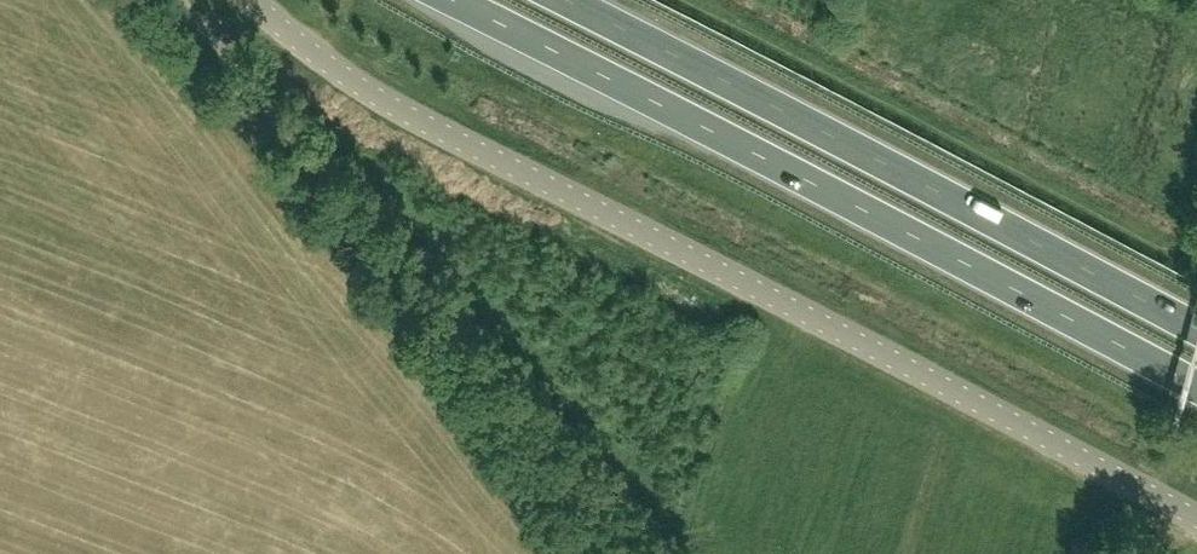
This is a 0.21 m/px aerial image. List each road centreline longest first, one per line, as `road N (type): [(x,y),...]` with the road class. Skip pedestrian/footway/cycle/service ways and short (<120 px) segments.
road 1 (unclassified): [(1196,519),(366,92),(249,0)]
road 2 (trunk): [(453,0),(1196,388)]
road 3 (trunk): [(1196,328),(564,0)]

